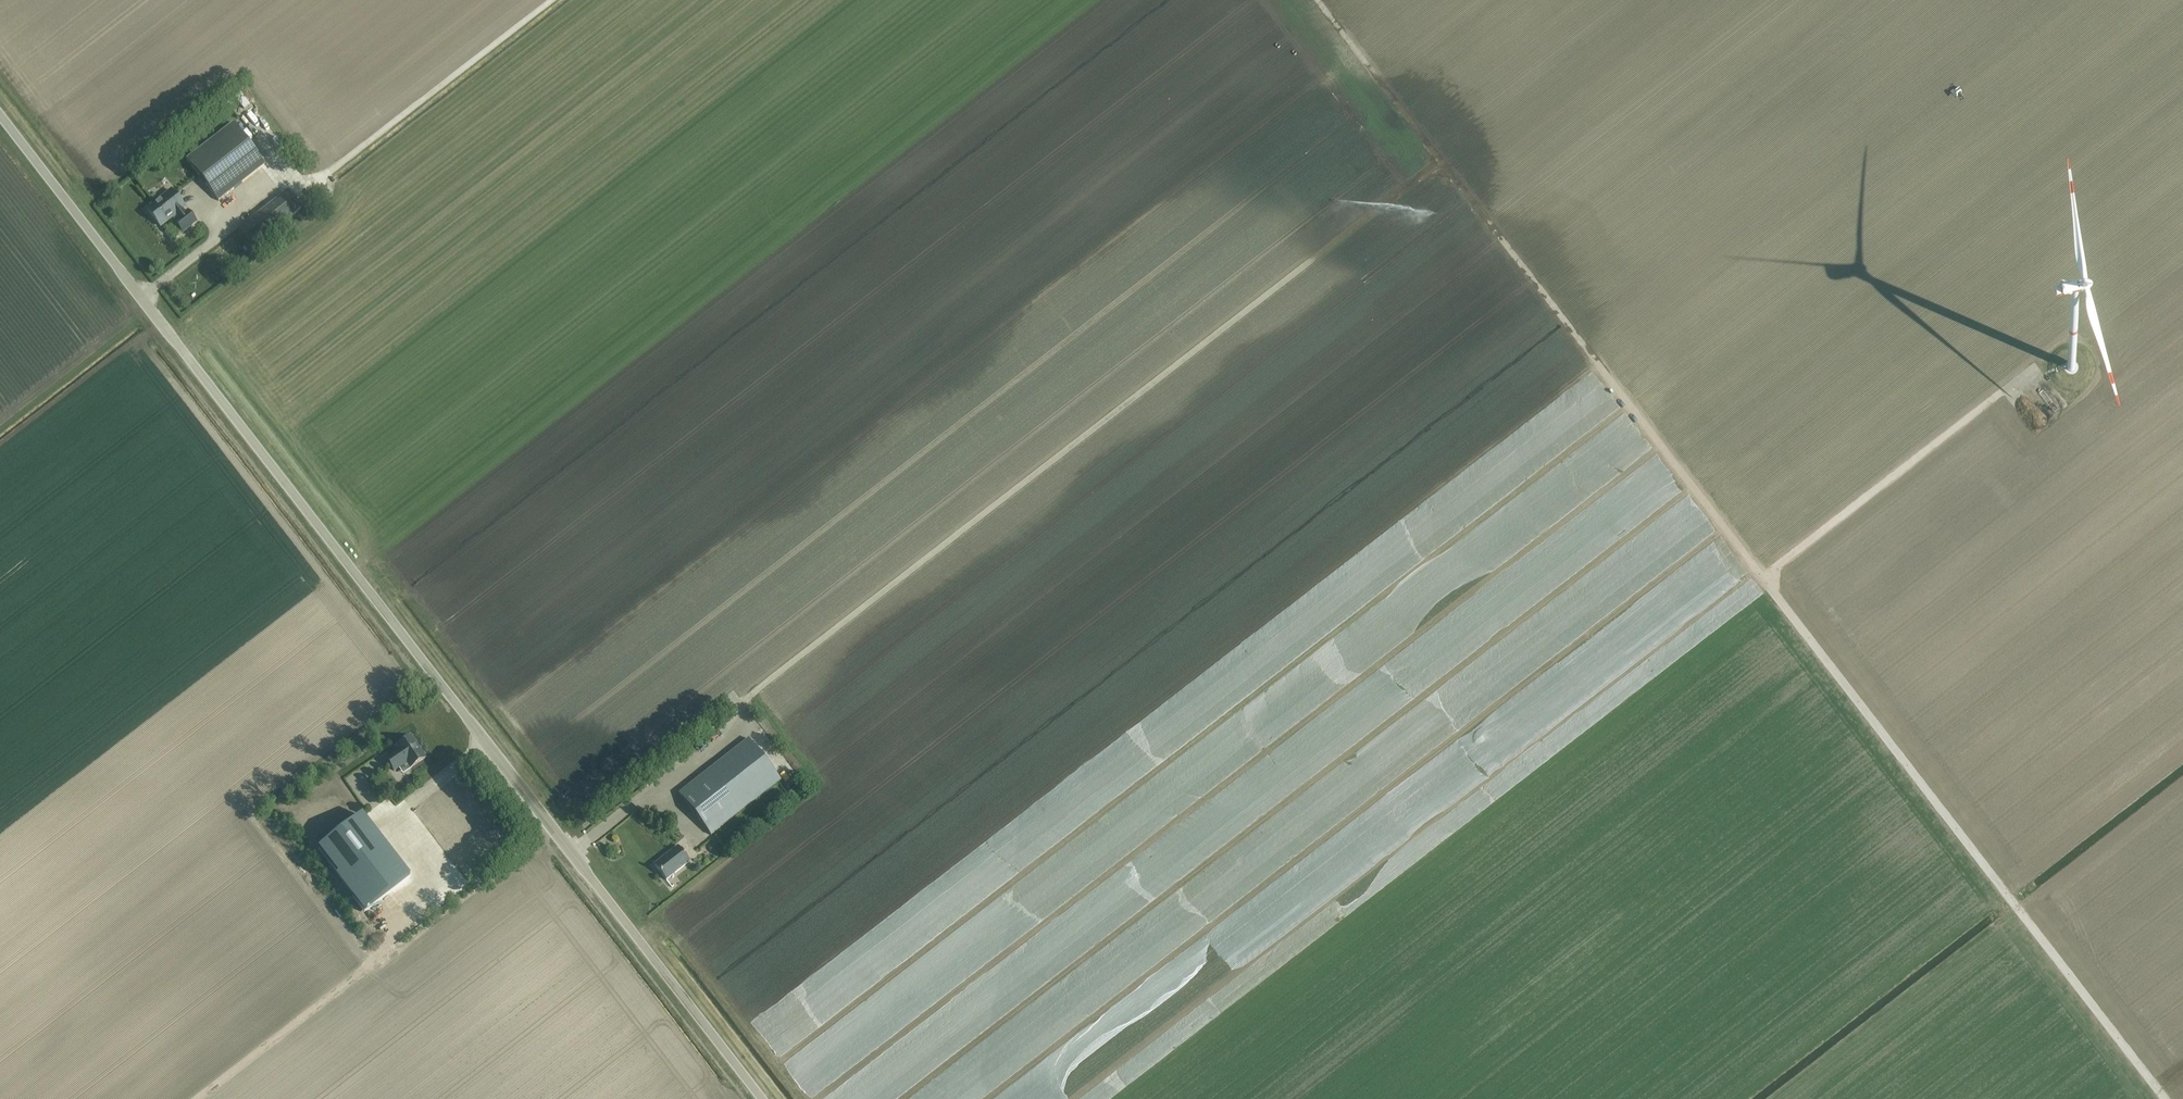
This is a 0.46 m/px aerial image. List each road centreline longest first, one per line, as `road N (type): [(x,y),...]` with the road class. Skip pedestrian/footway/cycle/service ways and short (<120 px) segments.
road 1 (unclassified): [(762,1098),(0,114)]

